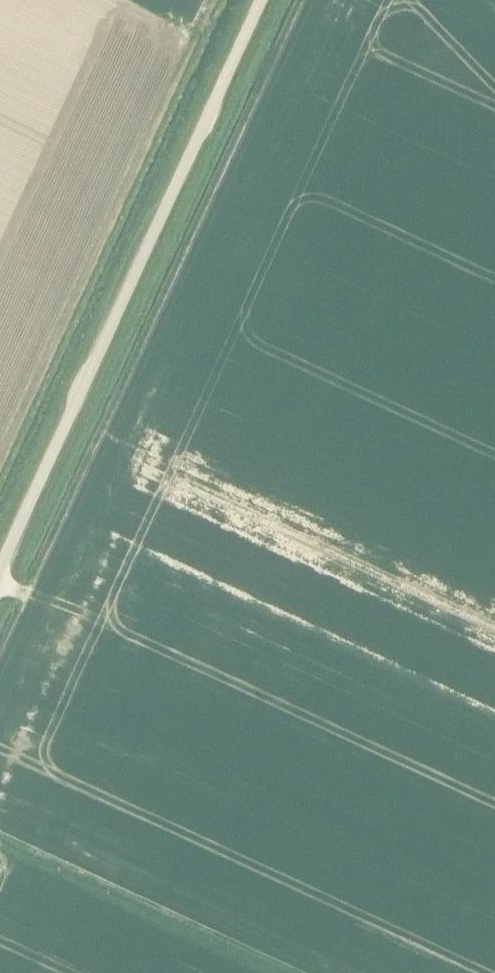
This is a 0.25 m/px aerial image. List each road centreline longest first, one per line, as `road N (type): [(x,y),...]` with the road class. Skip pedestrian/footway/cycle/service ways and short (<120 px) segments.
road 1 (unclassified): [(0,570),(263,0)]

